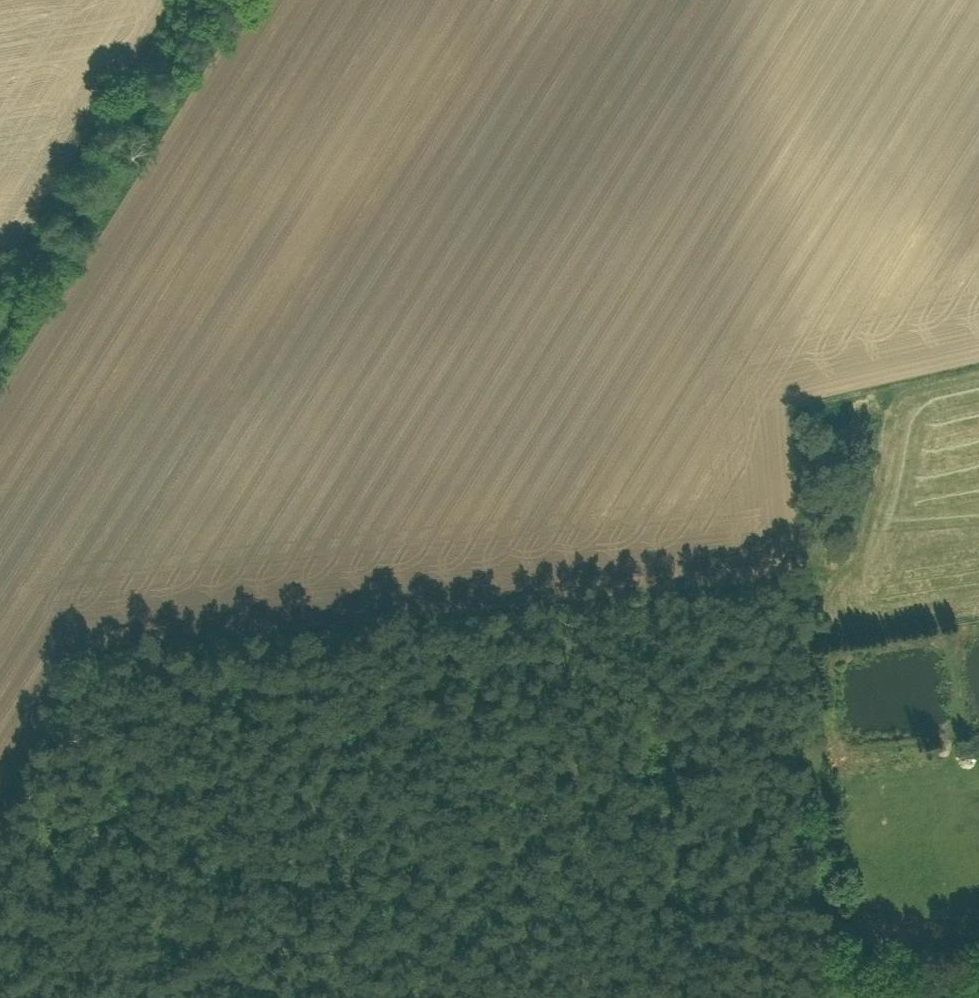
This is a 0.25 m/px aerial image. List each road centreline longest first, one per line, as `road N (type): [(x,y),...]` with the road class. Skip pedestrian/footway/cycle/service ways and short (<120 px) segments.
road 1 (track): [(198,0),(0,318)]

